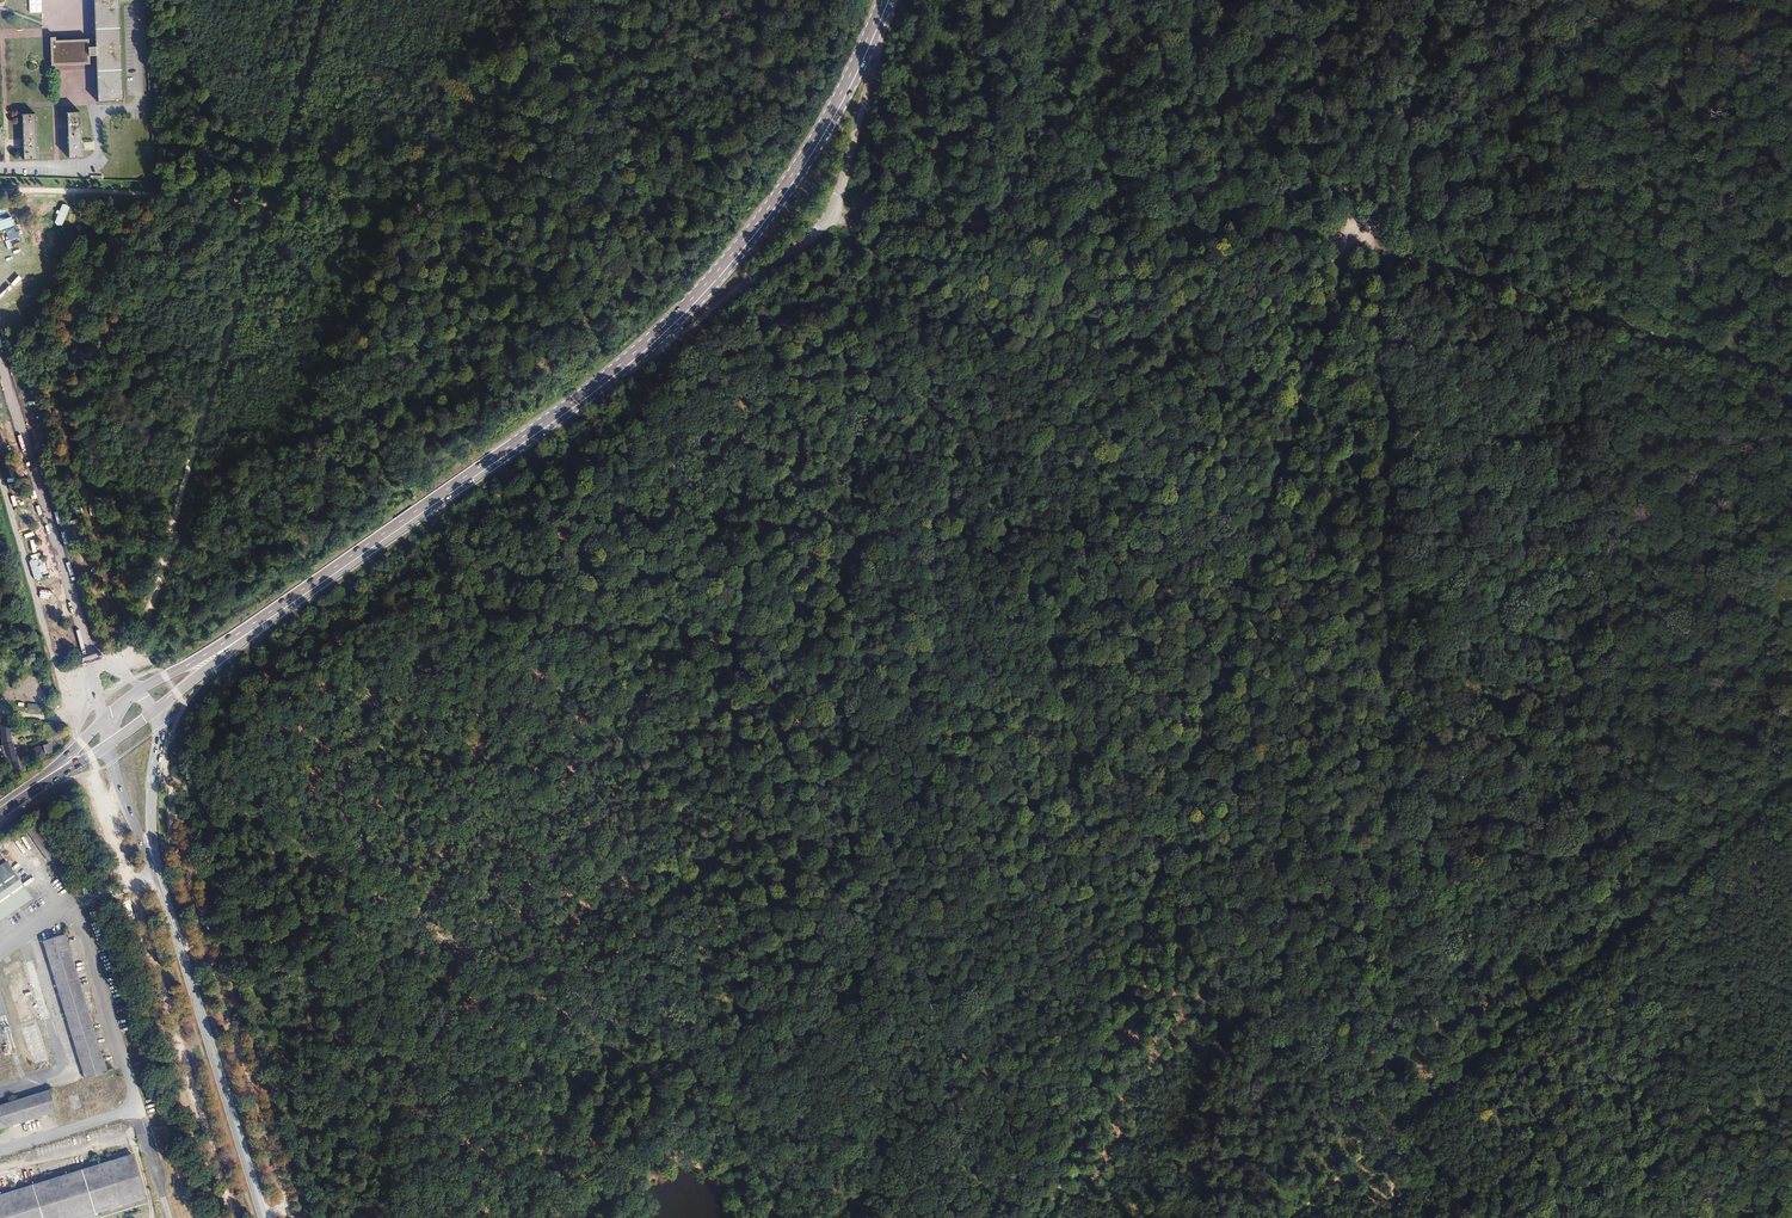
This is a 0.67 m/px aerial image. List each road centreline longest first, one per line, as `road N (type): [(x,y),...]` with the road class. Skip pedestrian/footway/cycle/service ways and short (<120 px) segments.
road 1 (track): [(939,765),(578,462),(507,497),(381,896),(291,1217)]
road 2 (primary): [(229,646),(662,332),(731,260),(797,172),(886,0)]
road 3 (track): [(1390,1133),(1382,358),(1375,261),(1350,236)]
road 4 (track): [(0,193),(874,217)]
road 5 (track): [(681,1098),(212,789),(170,785)]
road 6 (track): [(1390,1133),(1791,779)]
road 7 (track): [(858,212),(914,225),(1350,236)]
road 8 (track): [(236,1217),(97,769)]
road 9 (track): [(1747,0),(1350,236)]
road 10 (track): [(137,644),(266,202)]
road 11 (track): [(170,785),(175,834),(290,1217)]
road 12 (track): [(939,765),(681,1098)]
road 13 (secondary): [(152,858),(266,1217)]
road 14 (track): [(858,212),(913,178),(1009,92),(1146,0)]
road 15 (track): [(1390,1133),(1137,928)]
road 16 (tertiary): [(0,362),(89,652)]
road 17 (residential): [(136,8),(143,108),(98,110),(100,149),(84,165),(0,167)]
road 18 (secondary): [(152,858),(160,728),(154,711)]
road 19 (primary): [(103,720),(0,811)]
road 20 (track): [(796,1166),(681,1098)]
road 21 (track): [(1493,1217),(1390,1133)]
road 22 (track): [(1291,1217),(1390,1133)]
road 23 (primary): [(0,811),(108,744)]
road 24 (secondary): [(108,744),(152,858)]

